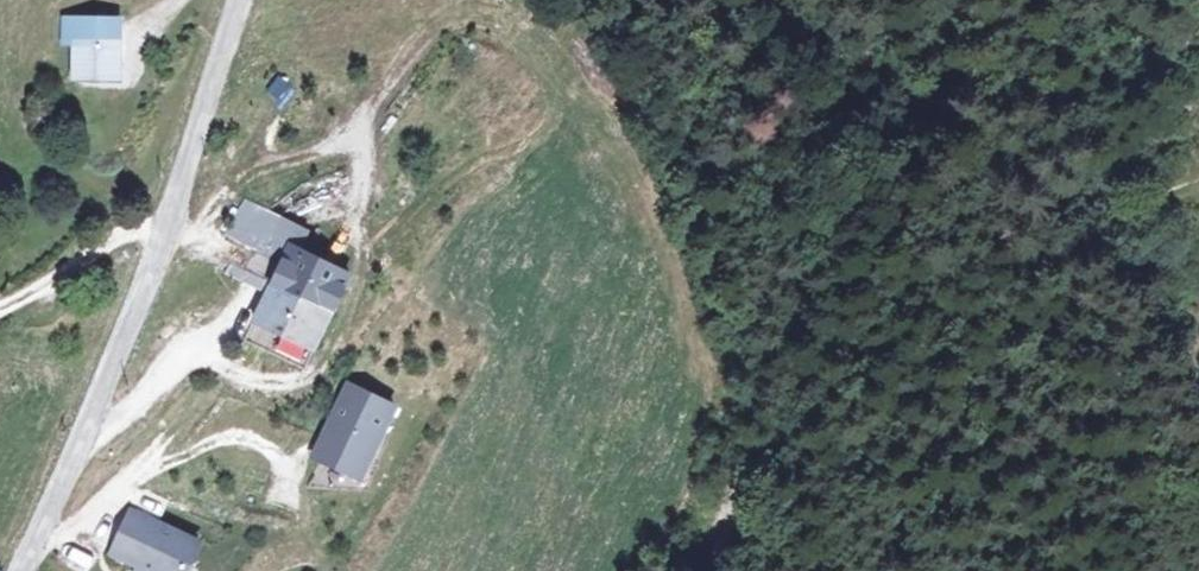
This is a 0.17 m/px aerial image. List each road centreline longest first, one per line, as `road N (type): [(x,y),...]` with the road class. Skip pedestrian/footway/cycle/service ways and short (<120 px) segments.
road 1 (track): [(1188,0),(1183,25),(1079,108),(974,111),(926,156),(840,164),(783,208),(765,404),(710,570)]
road 2 (residential): [(239,0),(160,244),(97,405),(19,570)]
road 3 (track): [(926,156),(1075,202),(1136,204),(1198,189)]

